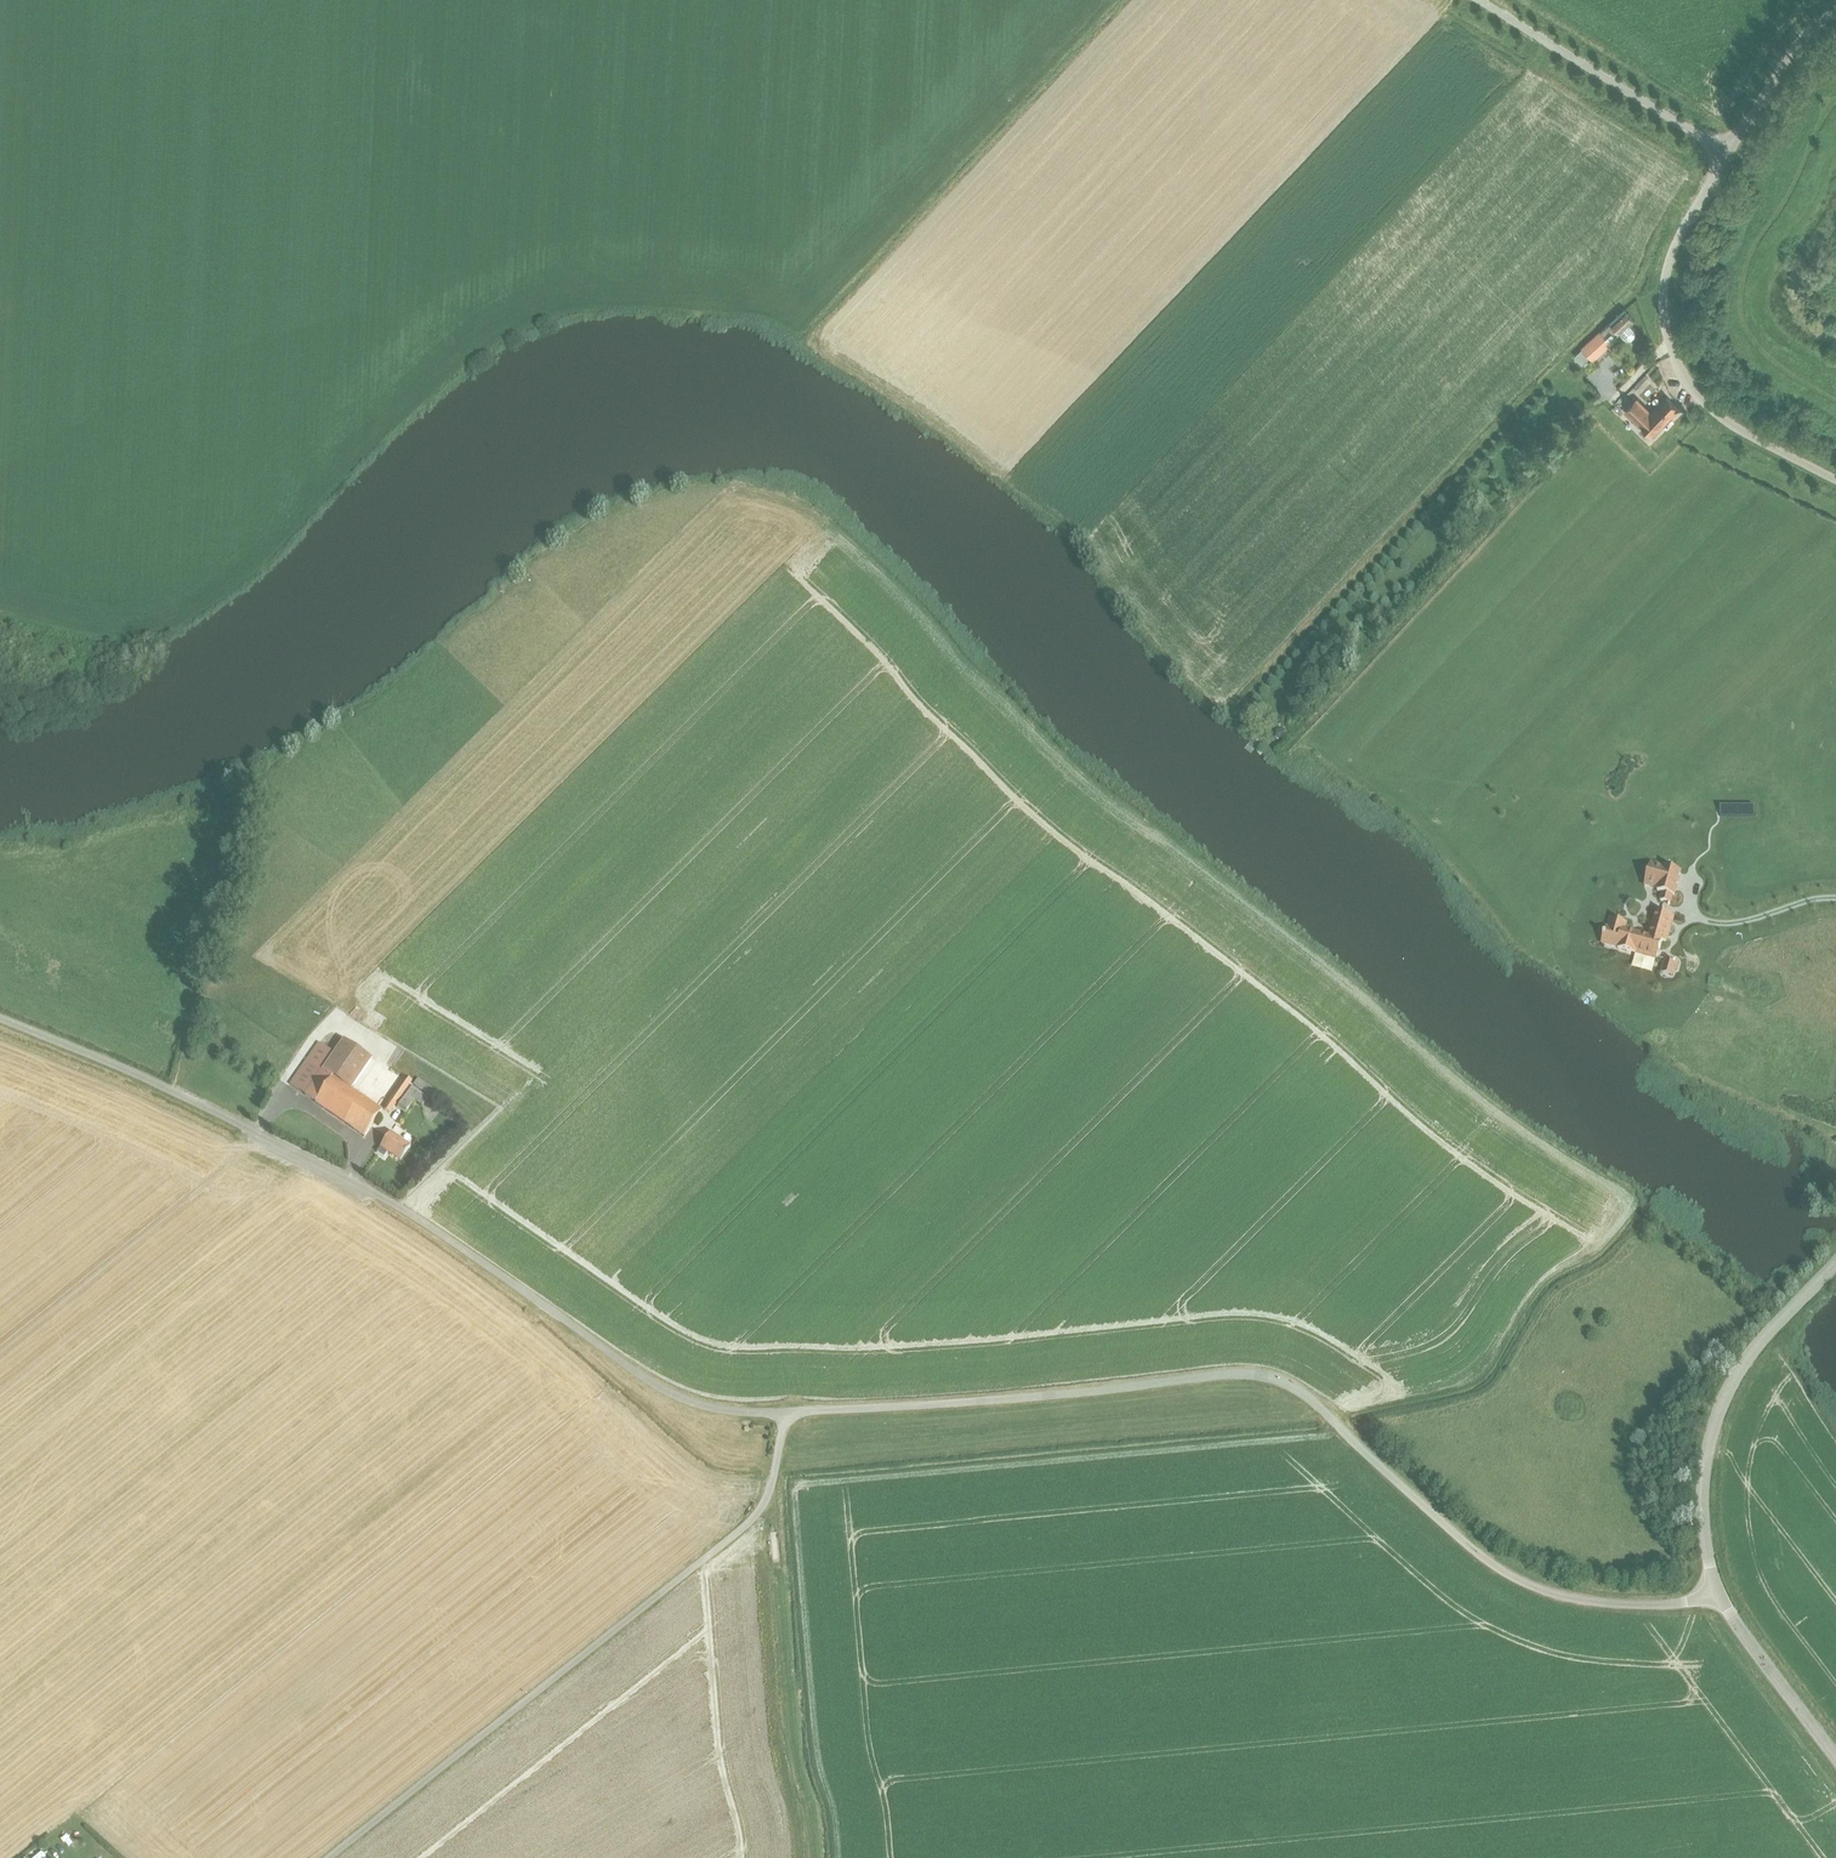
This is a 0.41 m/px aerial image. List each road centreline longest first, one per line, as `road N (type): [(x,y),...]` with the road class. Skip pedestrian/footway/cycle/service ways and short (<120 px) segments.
road 1 (unclassified): [(1718,1592),(1687,1603),(1615,1607),(1538,1591),(1461,1542),(1339,1427),(1277,1381),(1242,1374),(785,1412)]
road 2 (unclassified): [(785,1412),(685,1399),(410,1212),(171,1090),(0,1016)]
road 3 (unclassified): [(785,1412),(773,1482),(752,1520),(328,1857)]
road 4 (unclassified): [(1835,481),(1717,414),(1681,369),(1668,337),(1672,250),(1726,154)]
road 5 (tertiary): [(1718,1592),(1701,1518),(1705,1443),(1732,1380),(1835,1263)]
road 6 (track): [(809,1857),(790,1760),(767,1498)]
road 7 (unclassified): [(1726,154),(1479,0)]
road 8 (tertiary): [(1835,1755),(1718,1592)]
road 9 (unclassified): [(1726,154),(1796,44),(1835,15)]

